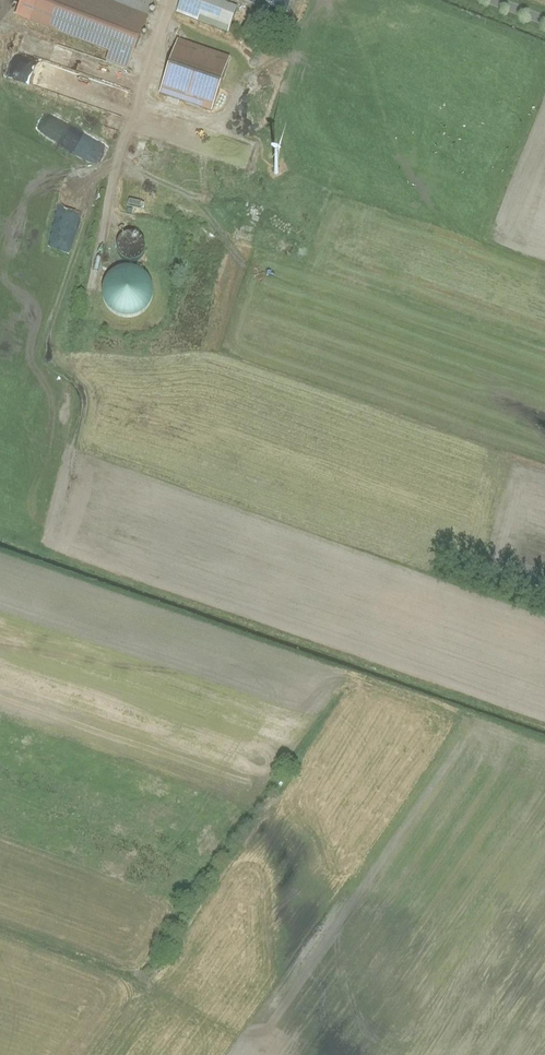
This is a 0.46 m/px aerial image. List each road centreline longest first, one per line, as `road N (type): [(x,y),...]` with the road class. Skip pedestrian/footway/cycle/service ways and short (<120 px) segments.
road 1 (track): [(0,920),(132,967)]

